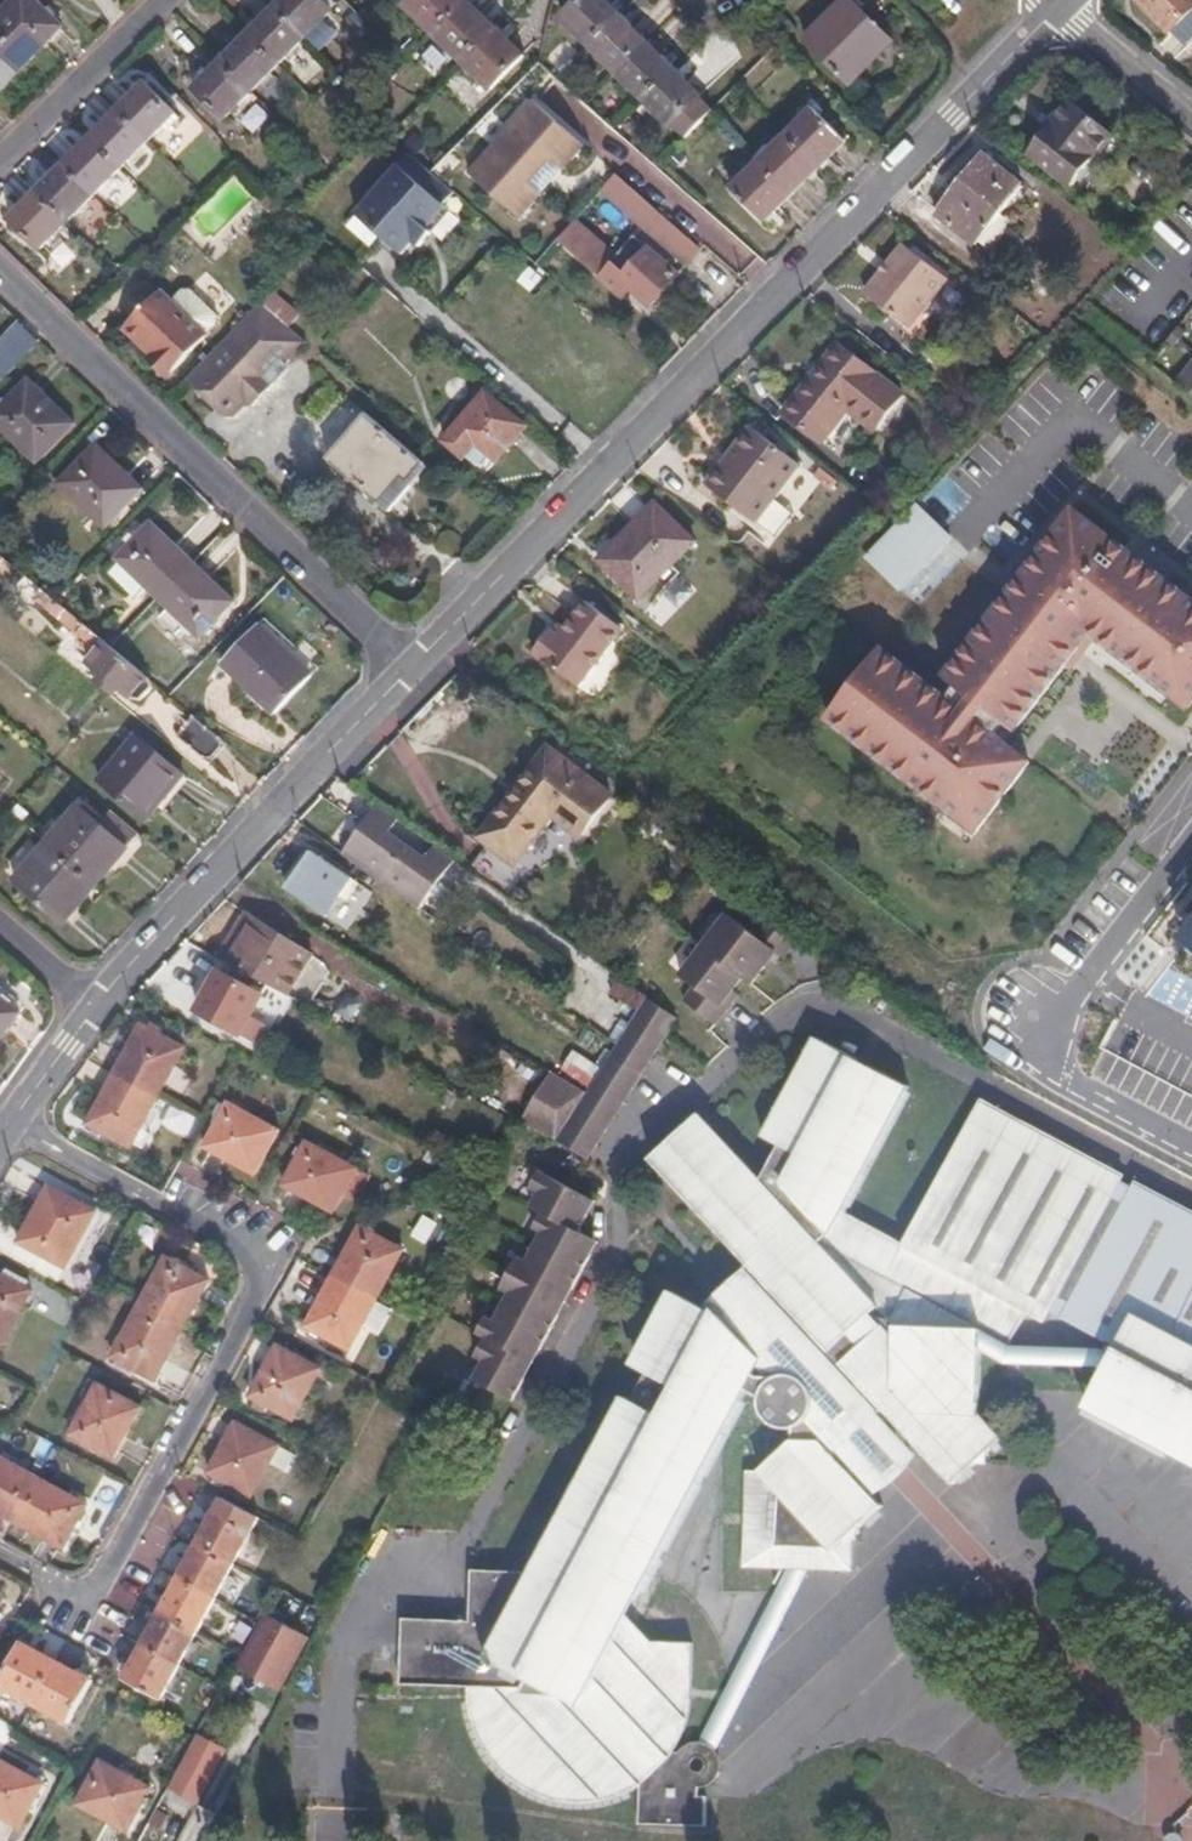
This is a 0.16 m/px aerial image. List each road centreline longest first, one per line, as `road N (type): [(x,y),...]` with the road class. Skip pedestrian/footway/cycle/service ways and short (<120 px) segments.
road 1 (residential): [(419,666),(1055,7)]
road 2 (residential): [(14,1123),(275,1265),(100,1605),(0,1552)]
road 3 (residential): [(419,666),(0,277)]
road 4 (residential): [(97,1006),(271,813),(419,666)]
road 5 (residential): [(1191,842),(1087,974),(1031,1019),(1191,1119)]
road 6 (residential): [(158,0),(0,161)]
road 7 (residential): [(1191,115),(1055,7)]
road 8 (residential): [(14,1123),(97,1006)]
road 9 (residential): [(0,929),(76,998),(97,1006)]

